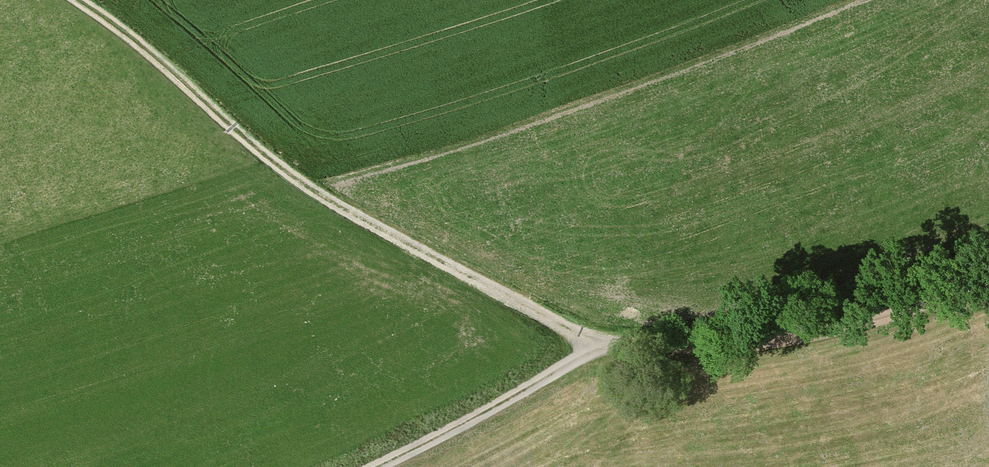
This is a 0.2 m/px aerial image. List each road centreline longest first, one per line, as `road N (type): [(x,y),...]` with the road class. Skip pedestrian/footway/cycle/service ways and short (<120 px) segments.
road 1 (track): [(76,0),(280,167),(558,322),(590,348),(757,343),(855,325),(988,275)]
road 2 (track): [(590,348),(368,466)]

